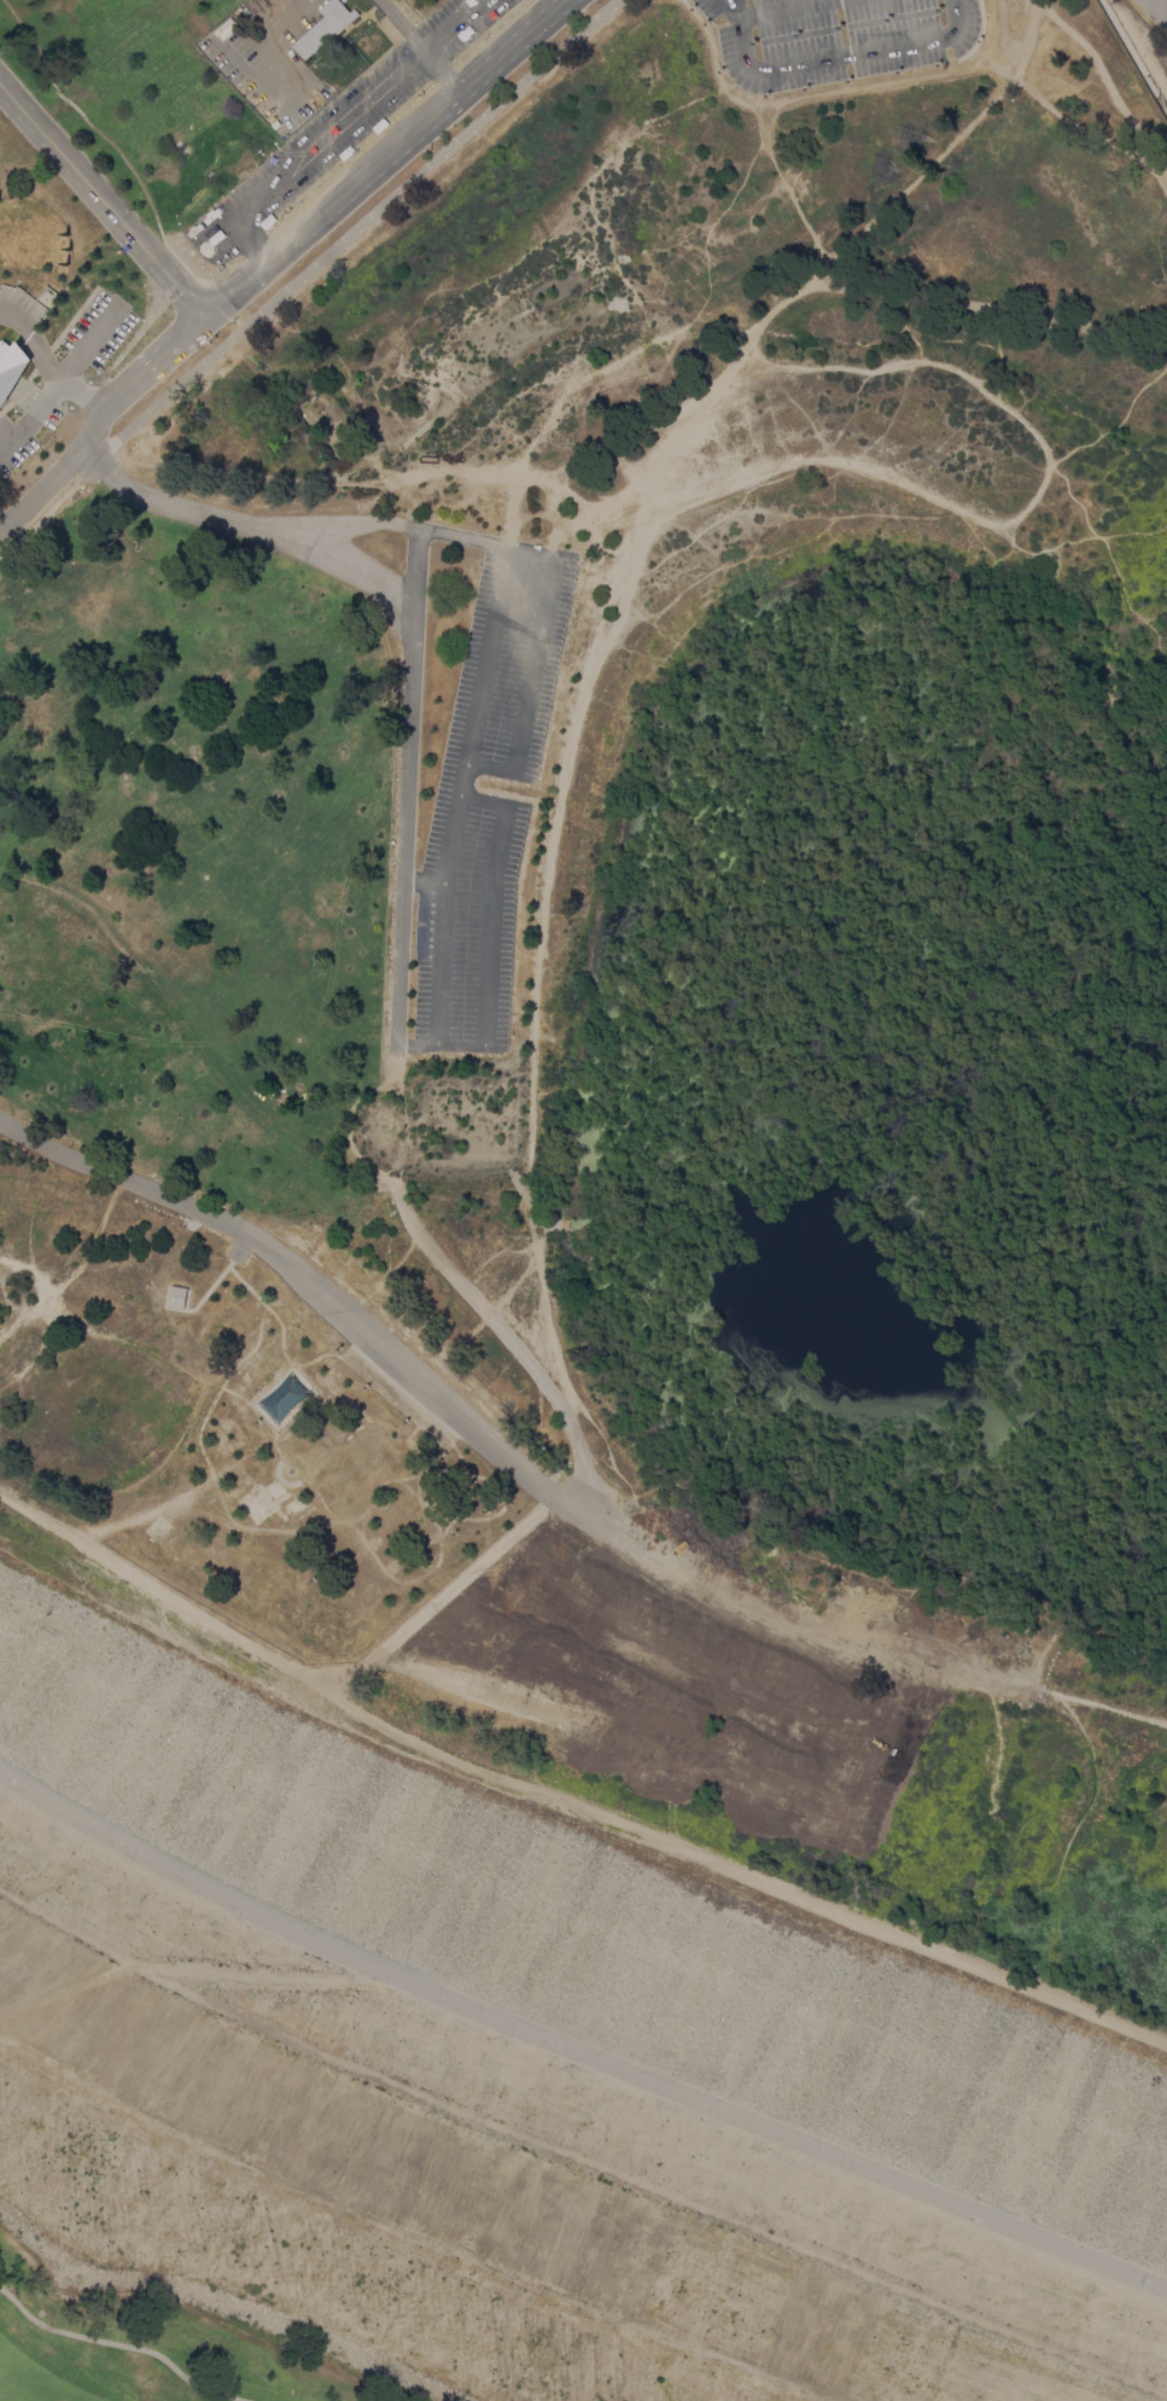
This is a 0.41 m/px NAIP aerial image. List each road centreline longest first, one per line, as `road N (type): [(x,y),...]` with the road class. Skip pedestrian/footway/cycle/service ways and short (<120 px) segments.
road 1 (track): [(588,1515),(535,1260),(527,1182),(533,1006),(544,879),(589,664),(628,556),(730,356),(757,319),(806,284),(1166,331)]
road 2 (track): [(0,1491),(320,1679),(385,1729),(1166,2044)]
road 3 (track): [(1166,189),(1087,54),(1038,0)]

